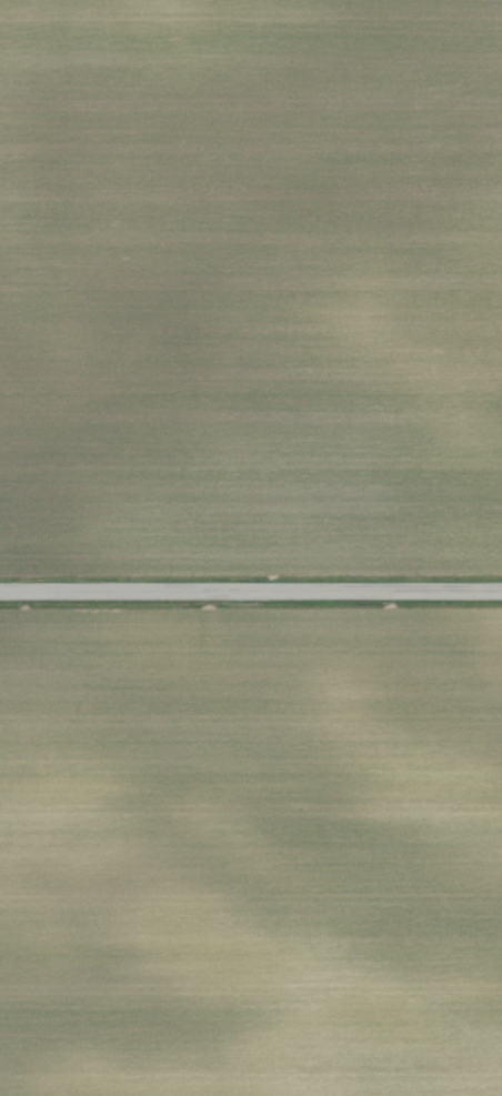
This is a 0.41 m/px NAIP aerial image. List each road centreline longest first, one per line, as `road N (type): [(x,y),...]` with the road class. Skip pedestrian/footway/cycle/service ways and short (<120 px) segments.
road 1 (residential): [(0,587),(501,587)]

